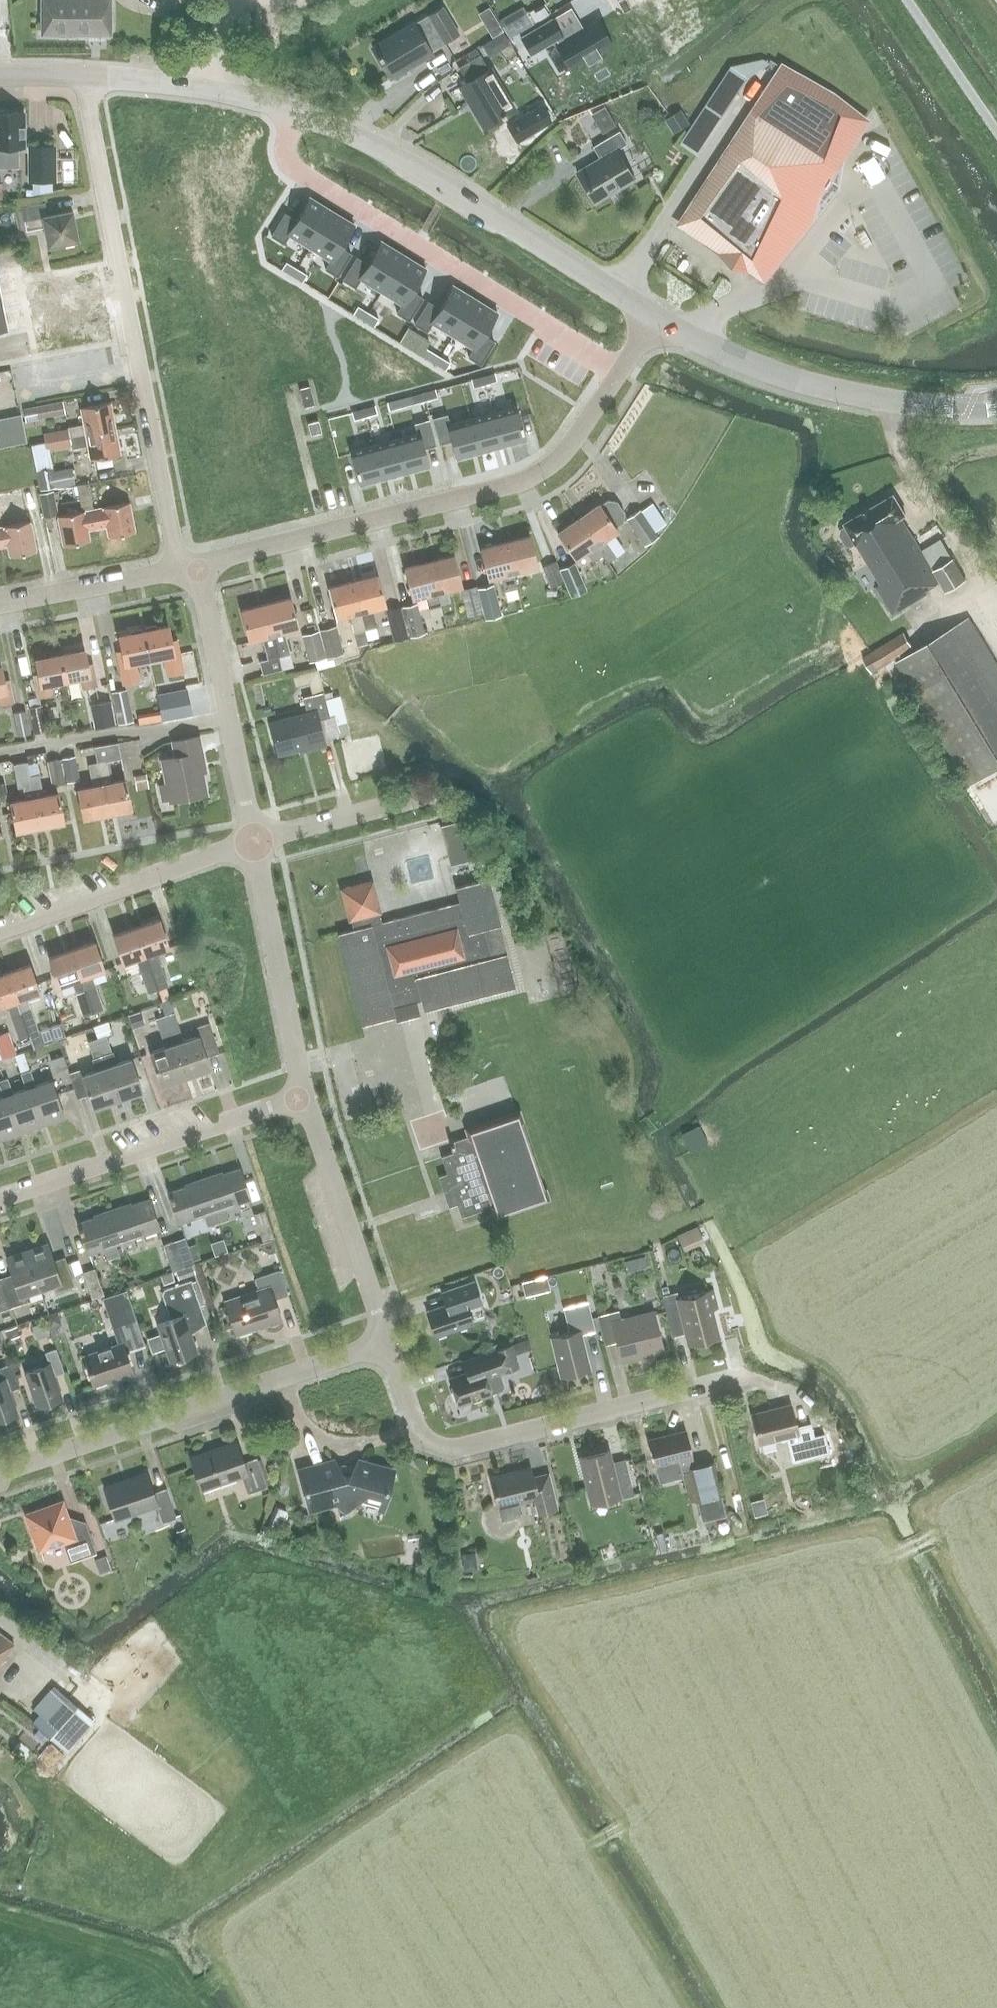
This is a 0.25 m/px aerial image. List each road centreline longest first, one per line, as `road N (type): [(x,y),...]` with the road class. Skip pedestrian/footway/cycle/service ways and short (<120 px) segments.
road 1 (residential): [(181,569),(87,78)]
road 2 (residential): [(199,565),(524,480),(565,450),(619,371)]
road 3 (residential): [(619,371),(301,176),(285,148),(294,111)]
road 4 (residential): [(740,1373),(445,1450),(421,1436),(390,1344)]
road 5 (tertiary): [(653,320),(406,157),(294,111)]
road 6 (residential): [(390,1344),(0,1473)]
road 7 (tertiary): [(985,406),(816,387),(653,320)]
road 8 (residential): [(0,1202),(305,1097)]
road 9 (residential): [(255,843),(199,565)]
road 10 (residential): [(0,933),(255,843)]
road 11 (residential): [(390,1344),(305,1097)]
road 12 (residential): [(305,1097),(255,843)]
road 13 (residential): [(255,843),(436,795)]
road 14 (residential): [(0,604),(181,569)]
road 15 (tertiary): [(87,78),(210,89)]

